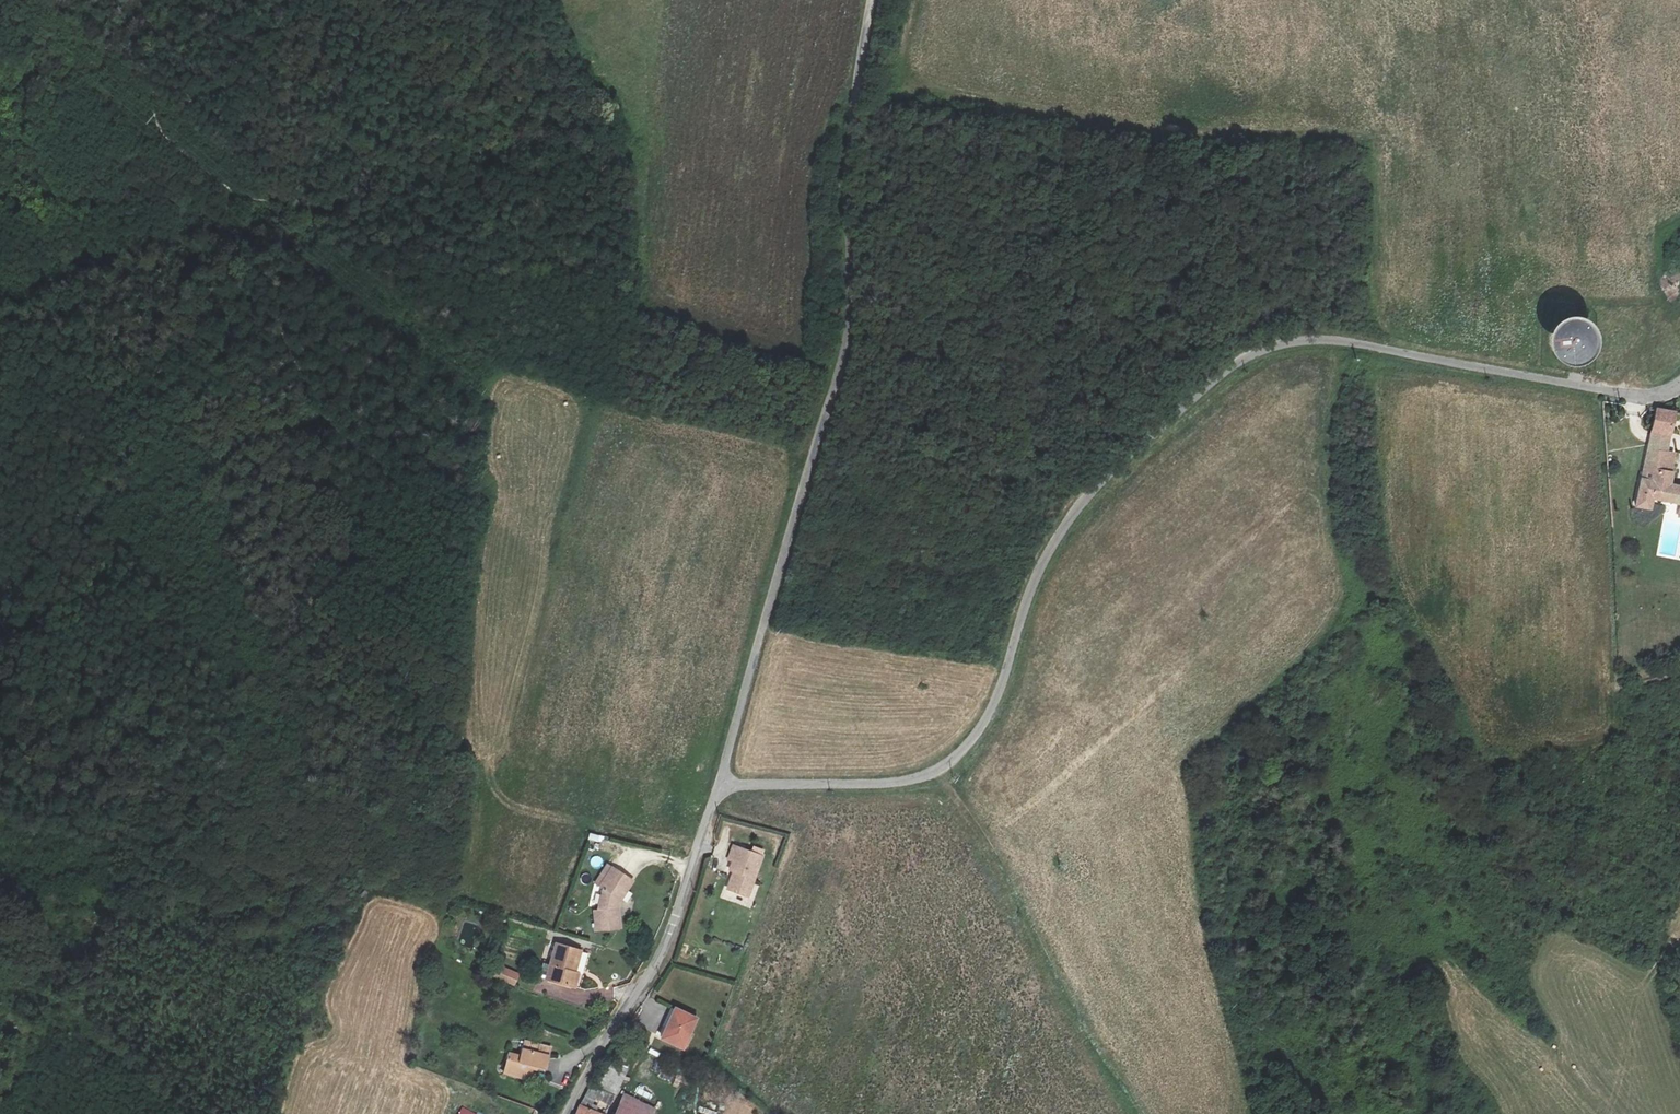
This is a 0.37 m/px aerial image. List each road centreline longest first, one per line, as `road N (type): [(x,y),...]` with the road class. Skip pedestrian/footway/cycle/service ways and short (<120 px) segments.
road 1 (unclassified): [(1679,386),(1634,396),(1356,343),(1278,345),(1240,362),(1079,506),(1041,565),(994,707),(948,765),(875,784),(719,785)]
road 2 (track): [(154,0),(154,101),(169,140),(235,191),(287,212),(283,324),(325,415),(322,431),(197,461),(101,508),(0,599)]
road 3 (unclassified): [(719,785),(850,304),(849,135),(870,0)]
road 4 (track): [(1143,1113),(1087,1030),(992,850),(937,771)]
road 5 (unclassified): [(719,785),(656,965),(567,1113)]
road 6 (track): [(235,191),(222,201),(179,205),(78,204),(61,196),(19,141)]

